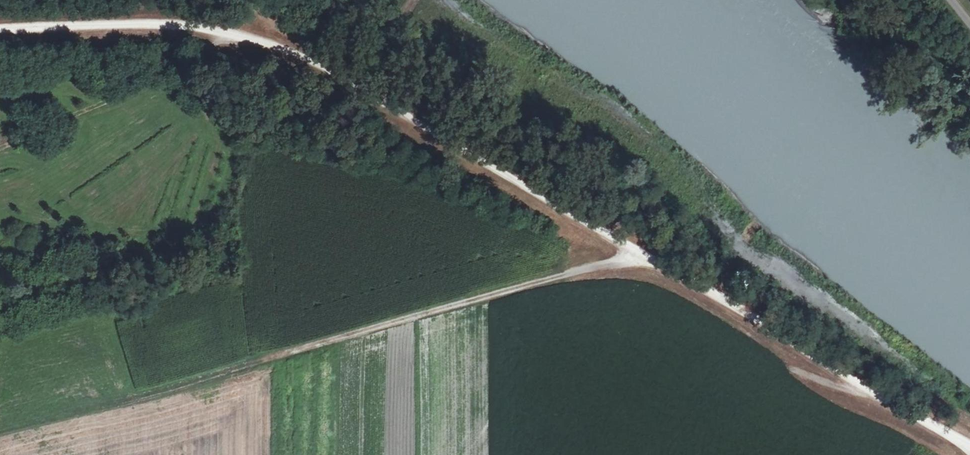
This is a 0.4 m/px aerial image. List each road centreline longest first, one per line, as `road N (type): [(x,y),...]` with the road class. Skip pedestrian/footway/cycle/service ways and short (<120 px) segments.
road 1 (track): [(0,24),(162,20),(282,45),(969,445)]
road 2 (track): [(637,254),(204,373)]

